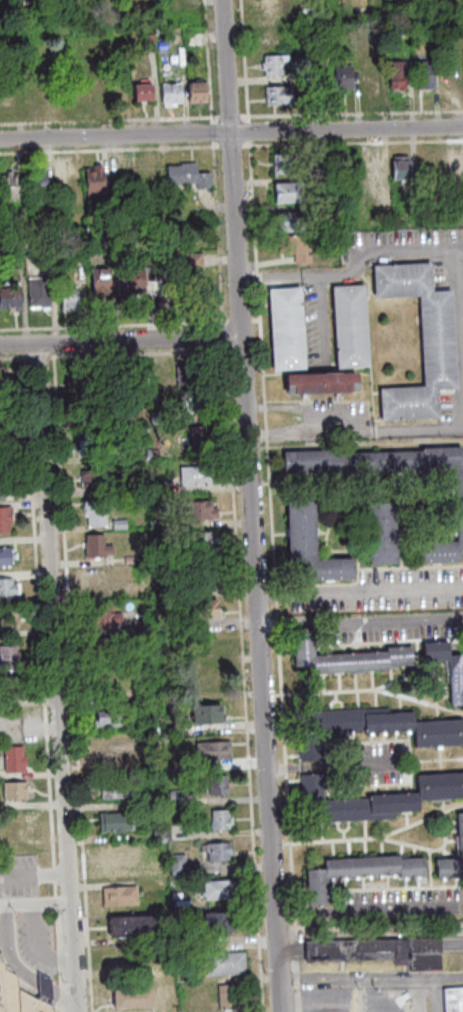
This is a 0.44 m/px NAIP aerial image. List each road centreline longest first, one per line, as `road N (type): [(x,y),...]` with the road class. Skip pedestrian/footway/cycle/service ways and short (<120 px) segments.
road 1 (residential): [(279,1011),(220,0)]
road 2 (residential): [(76,1011),(37,344)]
road 3 (residential): [(462,128),(0,140)]
road 4 (residential): [(241,334),(0,345)]

